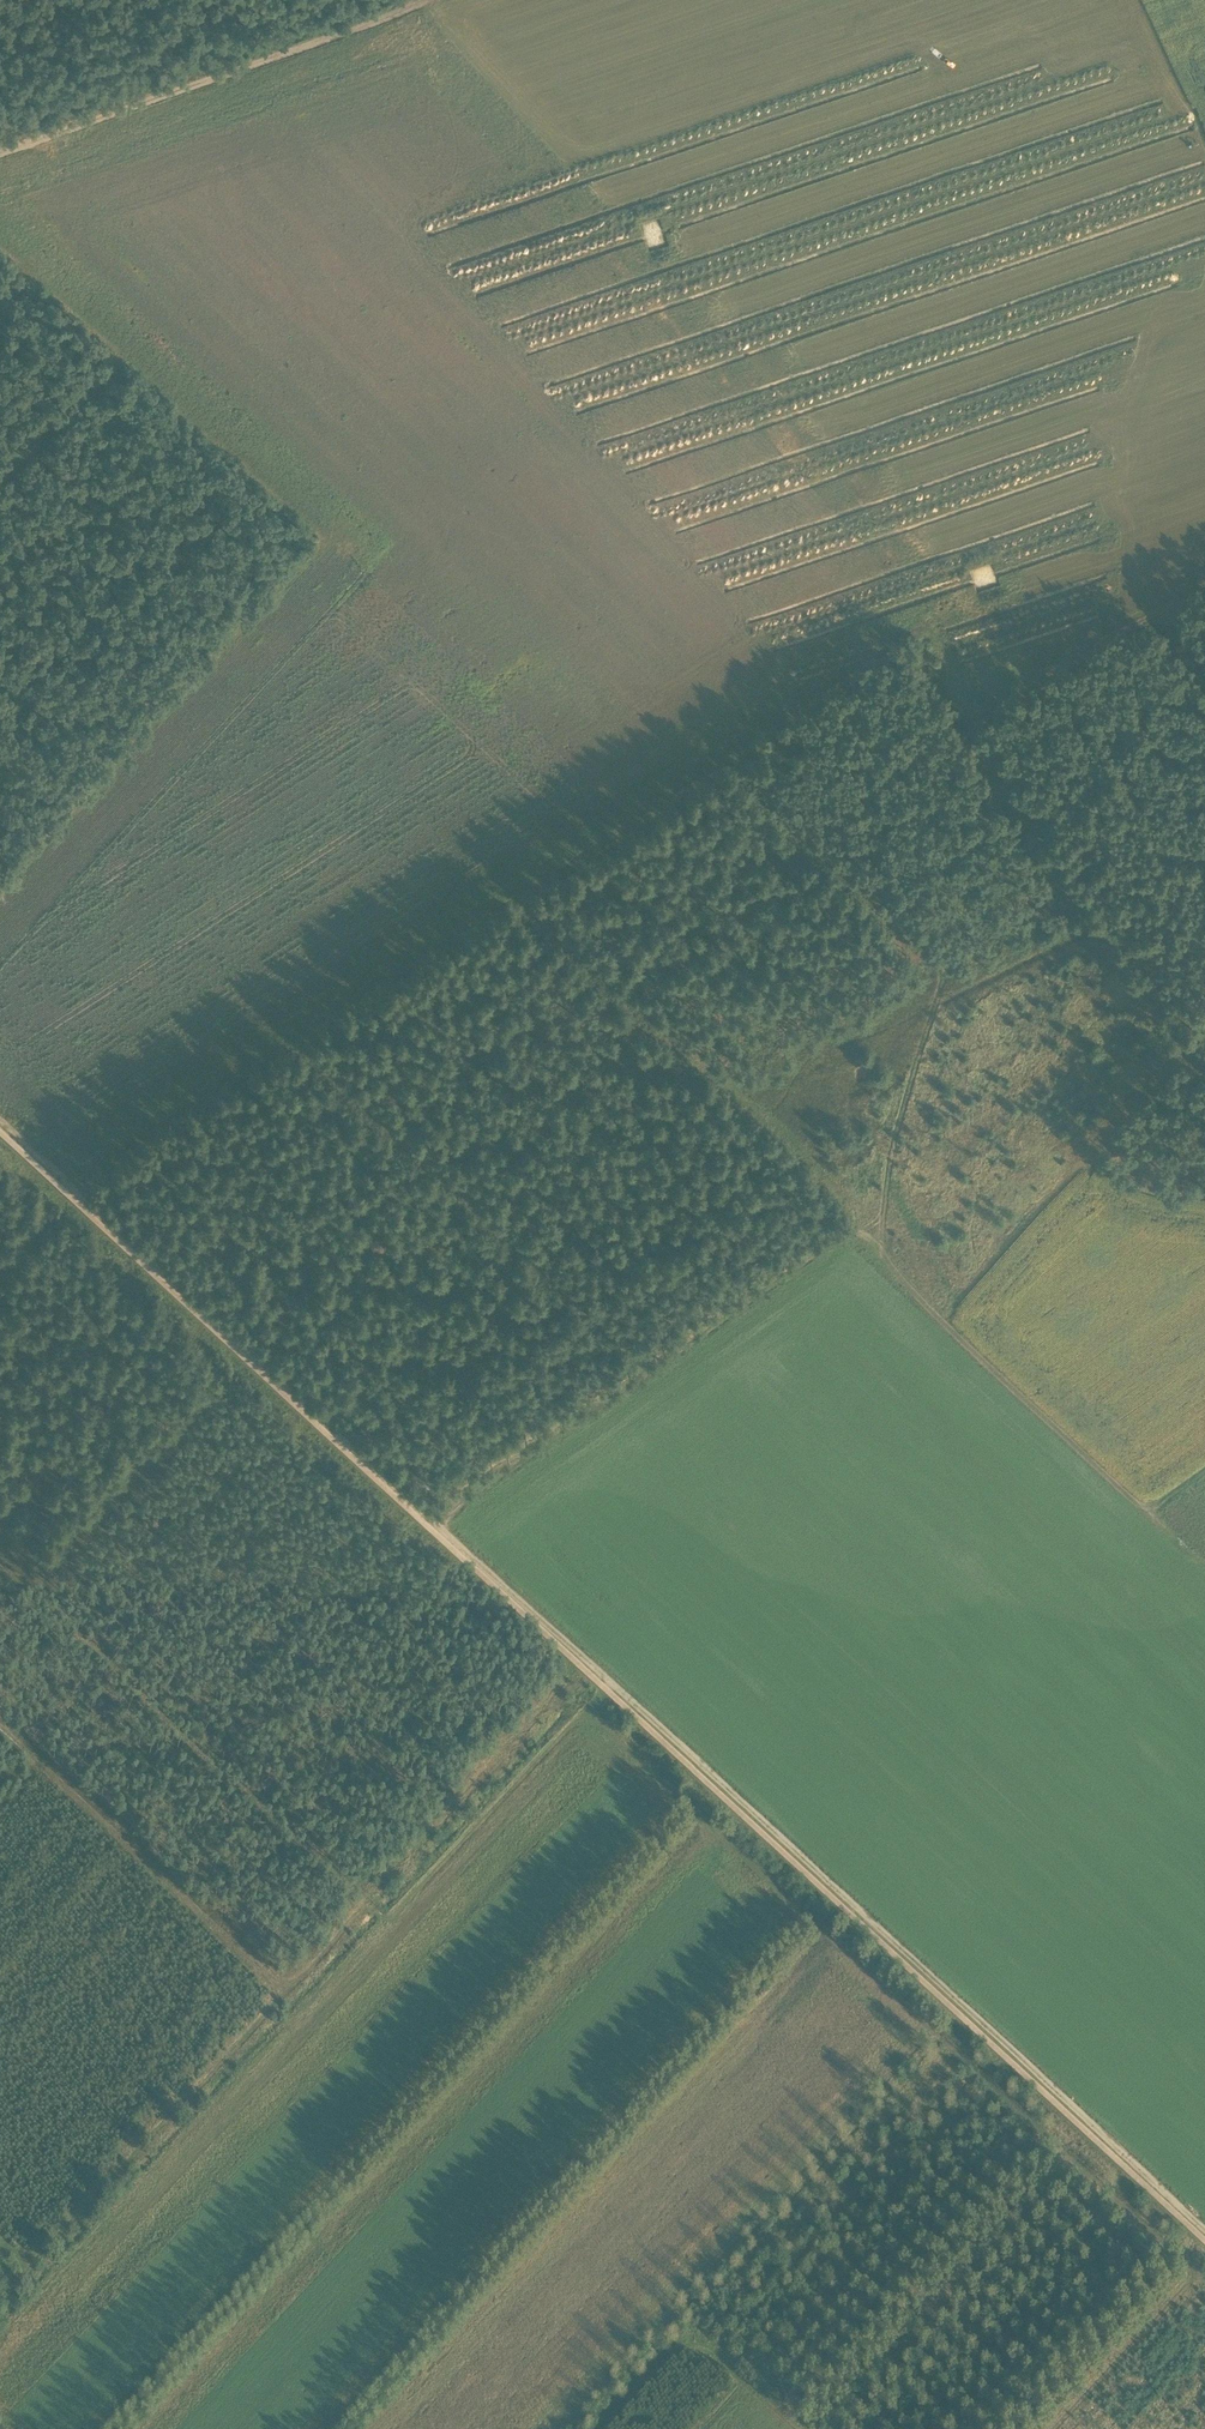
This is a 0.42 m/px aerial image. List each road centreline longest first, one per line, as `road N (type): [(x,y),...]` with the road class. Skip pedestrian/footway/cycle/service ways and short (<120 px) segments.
road 1 (track): [(1204,2227),(0,1114)]
road 2 (track): [(434,1517),(857,1227)]
road 3 (track): [(0,154),(422,0)]
road 4 (track): [(0,1728),(284,1994)]

